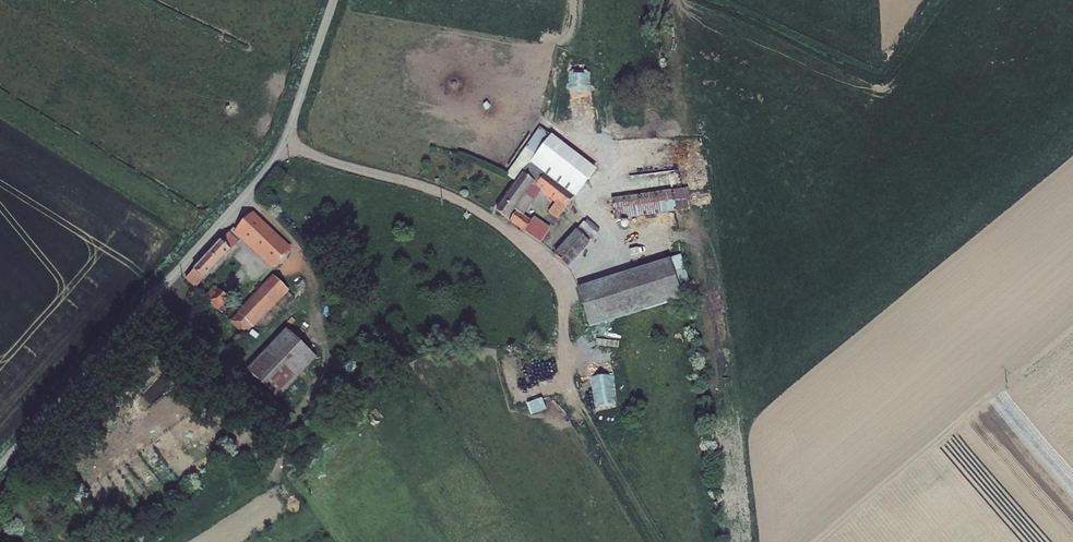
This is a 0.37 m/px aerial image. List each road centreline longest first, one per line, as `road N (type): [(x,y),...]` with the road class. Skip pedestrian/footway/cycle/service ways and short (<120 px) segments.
road 1 (unclassified): [(333,0),(280,145),(242,199),(0,462)]
road 2 (track): [(653,541),(564,391)]

